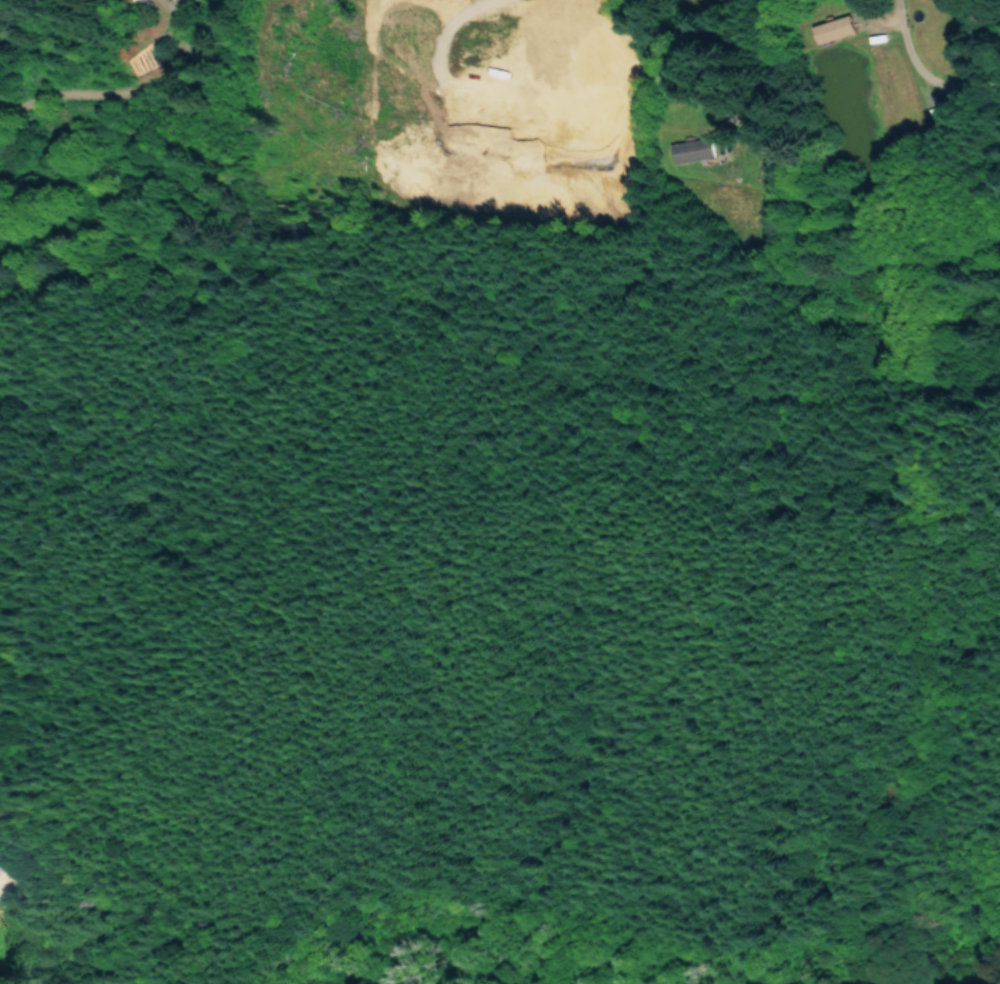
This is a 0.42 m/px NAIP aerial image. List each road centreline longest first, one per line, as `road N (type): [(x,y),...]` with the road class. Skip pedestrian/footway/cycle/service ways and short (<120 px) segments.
road 1 (residential): [(0,207),(152,197),(259,85),(371,31)]

